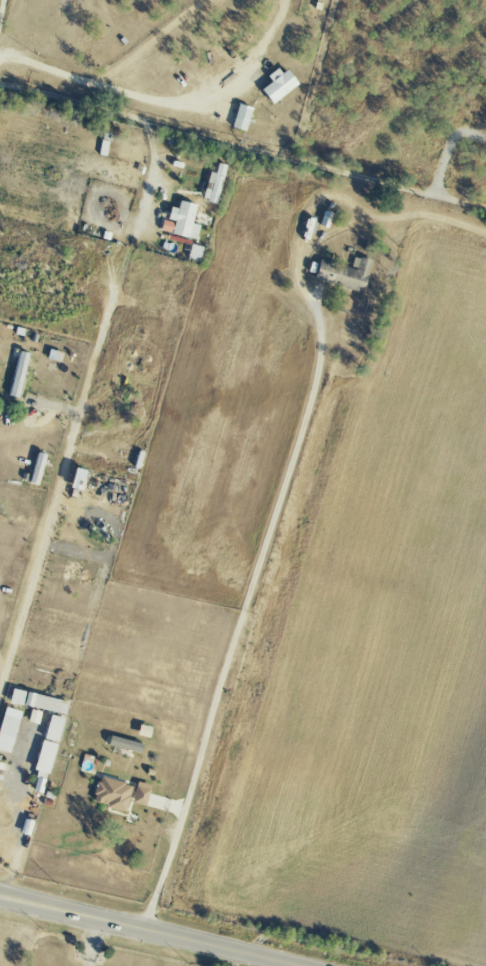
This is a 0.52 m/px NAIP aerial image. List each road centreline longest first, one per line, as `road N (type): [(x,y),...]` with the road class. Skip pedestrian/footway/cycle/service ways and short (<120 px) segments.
road 1 (tertiary): [(0,897),(294,965)]

